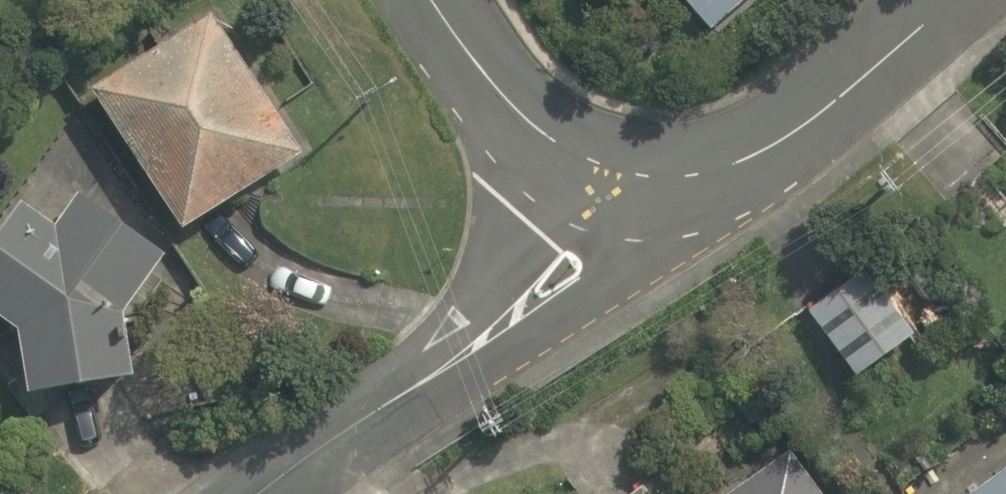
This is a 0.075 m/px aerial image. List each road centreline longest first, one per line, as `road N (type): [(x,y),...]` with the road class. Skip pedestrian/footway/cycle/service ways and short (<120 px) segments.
road 1 (residential): [(615,173),(574,261),(265,493)]
road 2 (residential): [(956,0),(843,97),(740,164),(675,175),(615,173)]
road 3 (residential): [(615,173),(541,133),(513,107),(428,0)]

